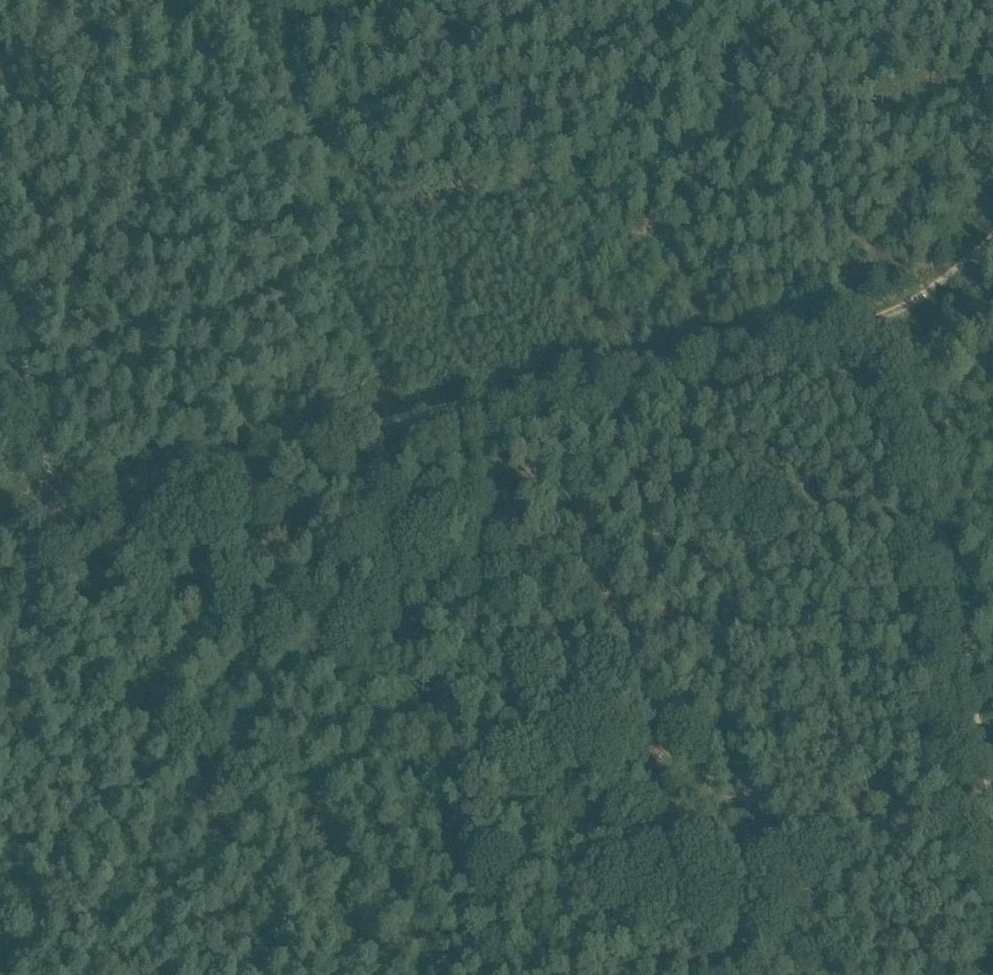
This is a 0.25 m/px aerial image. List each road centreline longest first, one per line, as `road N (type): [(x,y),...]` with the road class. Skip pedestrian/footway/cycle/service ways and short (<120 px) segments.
road 1 (track): [(49,499),(898,314)]
road 2 (track): [(898,314),(992,823)]
road 3 (track): [(0,329),(49,499)]

